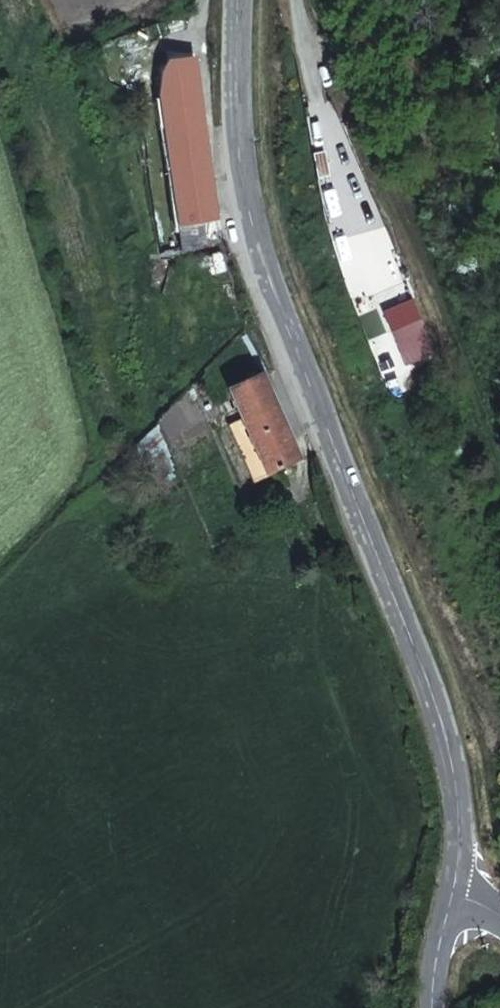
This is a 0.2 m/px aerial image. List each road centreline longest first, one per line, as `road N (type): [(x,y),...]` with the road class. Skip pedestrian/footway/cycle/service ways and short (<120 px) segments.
road 1 (tertiary): [(240,0),(244,169),(264,269),(440,715),(461,830),(452,885)]
road 2 (track): [(499,421),(331,0)]
road 3 (tertiary): [(452,885),(434,1007)]

